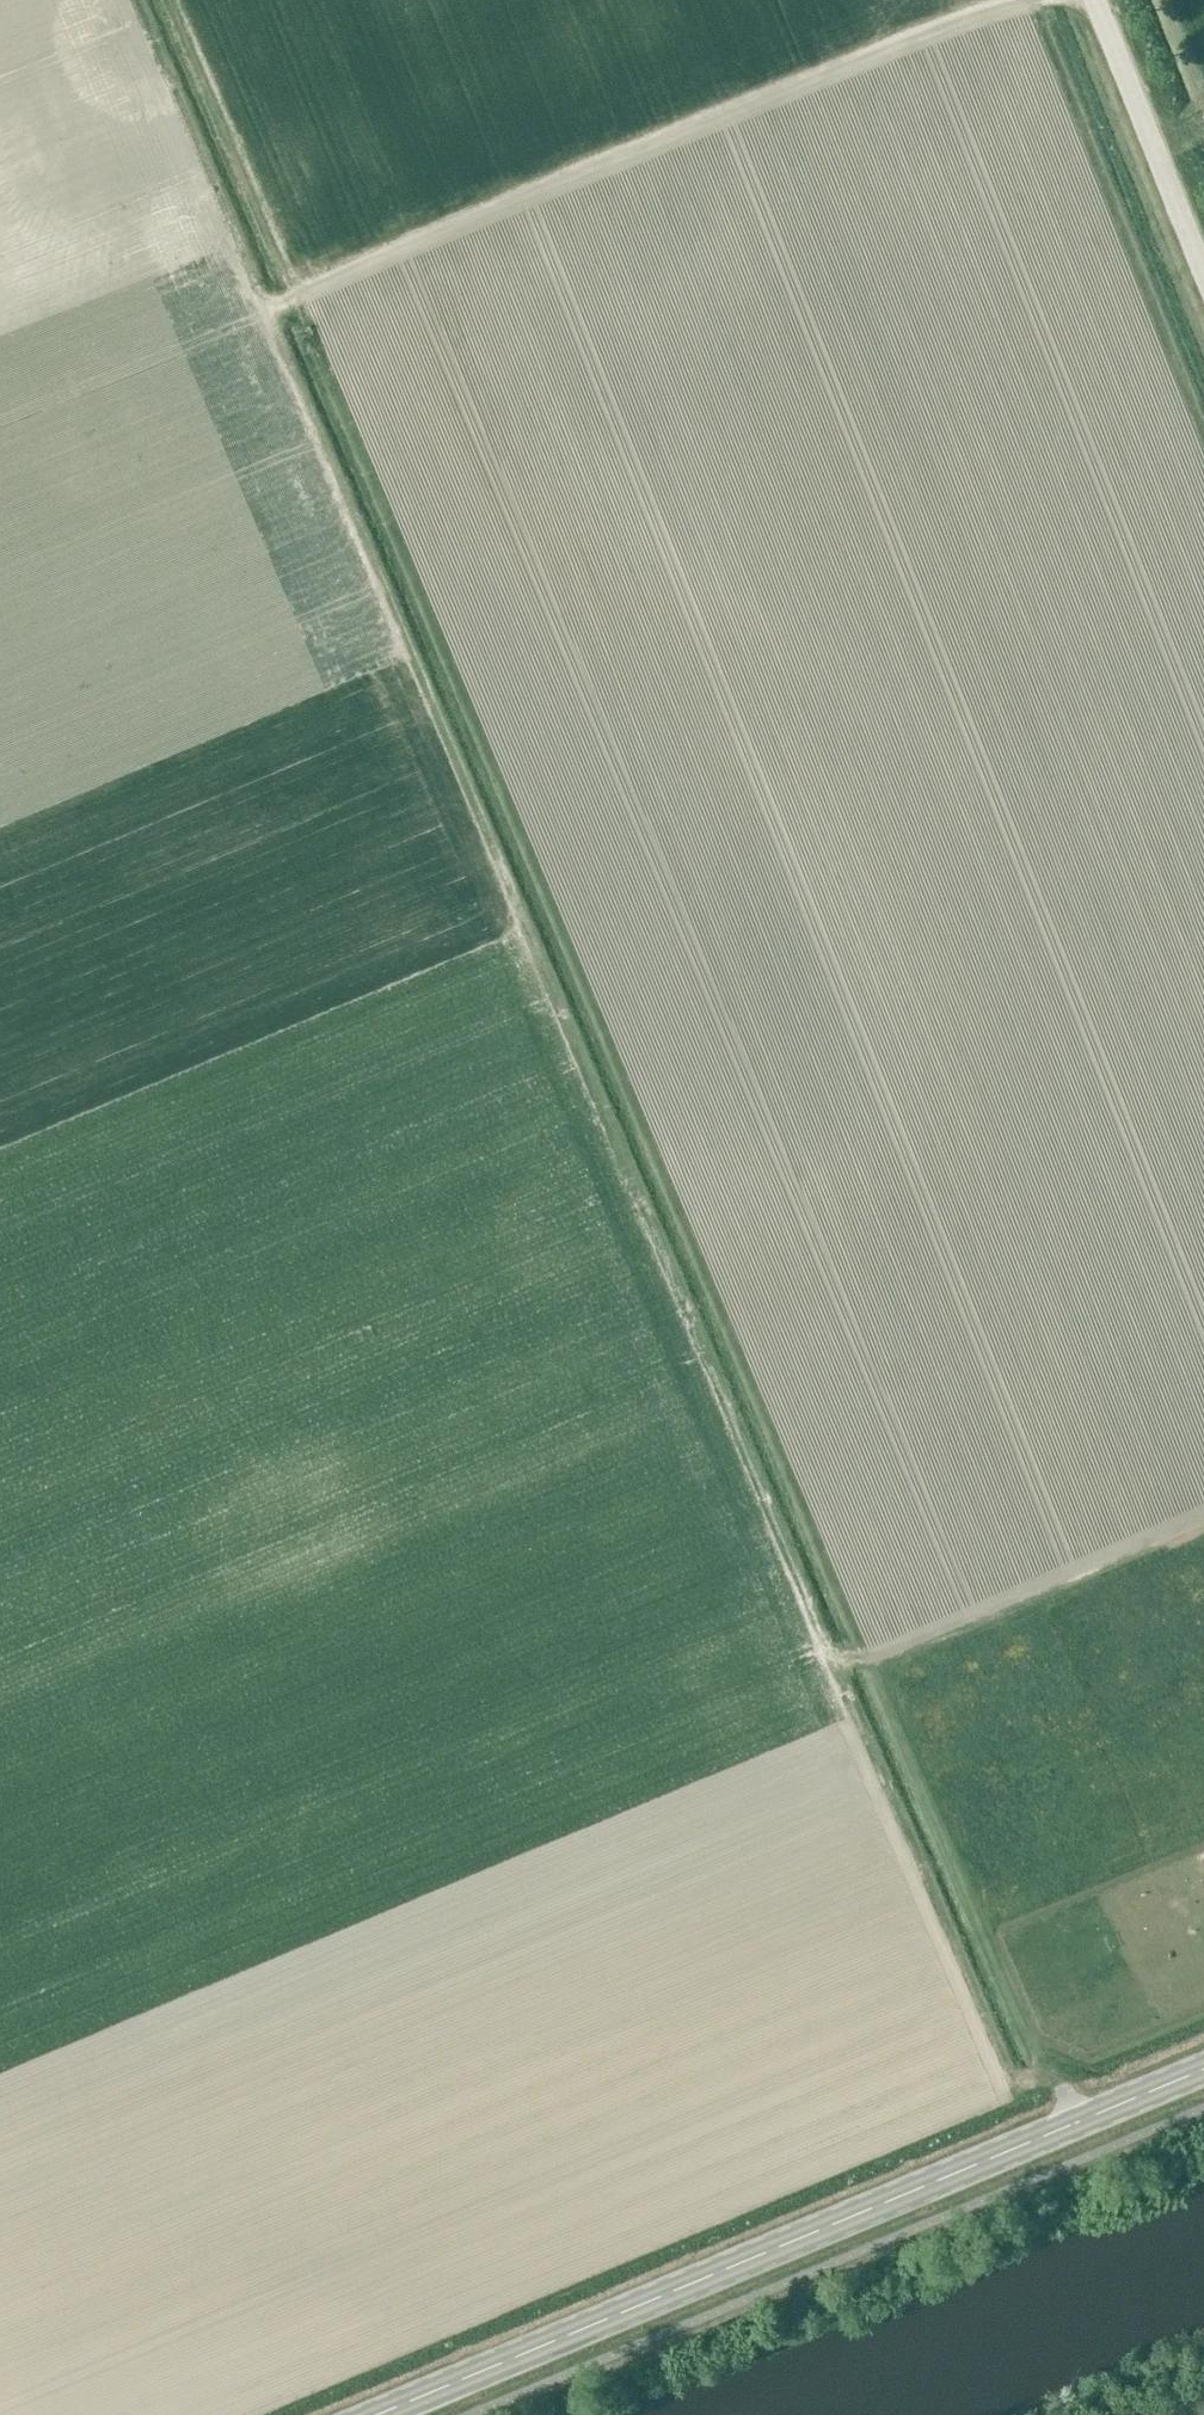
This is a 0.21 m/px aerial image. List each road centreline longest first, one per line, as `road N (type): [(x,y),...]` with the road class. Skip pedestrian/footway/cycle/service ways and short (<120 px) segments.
road 1 (primary): [(380,2414),(1203,2071)]
road 2 (unclassified): [(1203,272),(1096,0)]

